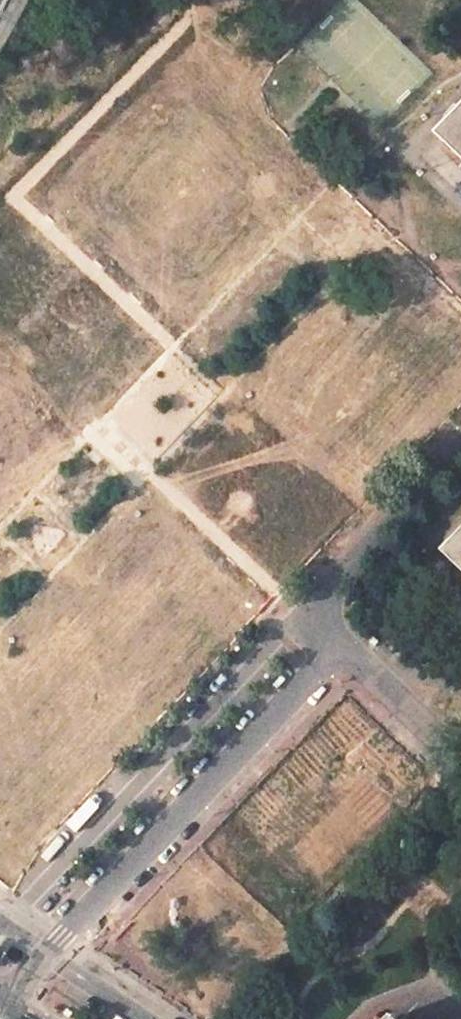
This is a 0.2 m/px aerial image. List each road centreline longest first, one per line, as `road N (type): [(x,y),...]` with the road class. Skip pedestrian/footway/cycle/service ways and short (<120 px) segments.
road 1 (residential): [(7,998),(336,649),(333,580),(460,450)]
road 2 (unknown): [(279,146),(460,321)]

